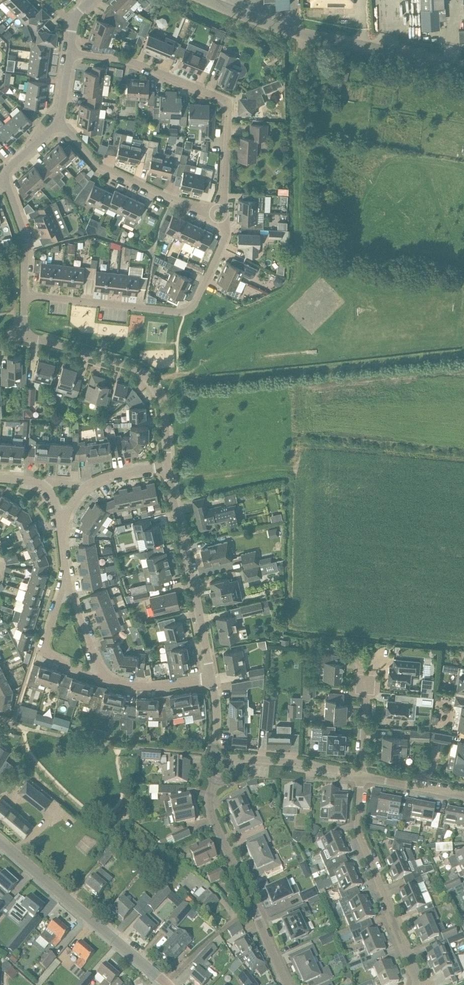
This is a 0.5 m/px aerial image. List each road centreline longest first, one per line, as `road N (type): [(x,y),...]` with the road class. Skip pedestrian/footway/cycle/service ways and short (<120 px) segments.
road 1 (residential): [(221,207),(225,100),(138,65),(68,53)]
road 2 (unclassified): [(463,66),(299,34),(204,0)]
road 3 (residential): [(24,295),(185,312),(225,239),(220,219)]
road 4 (track): [(190,375),(228,380),(452,356)]
road 5 (residential): [(22,336),(148,374),(163,400),(167,467)]
road 6 (residential): [(217,779),(209,805),(286,984)]
road 7 (unclassified): [(167,984),(0,840)]
road 8 (residential): [(416,984),(361,841),(362,776)]
road 9 (residential): [(167,467),(212,678)]
road 10 (residential): [(212,212),(98,167),(60,124)]
road 11 (residential): [(362,776),(243,758),(230,766)]
road 12 (residential): [(65,580),(47,651),(100,678)]

